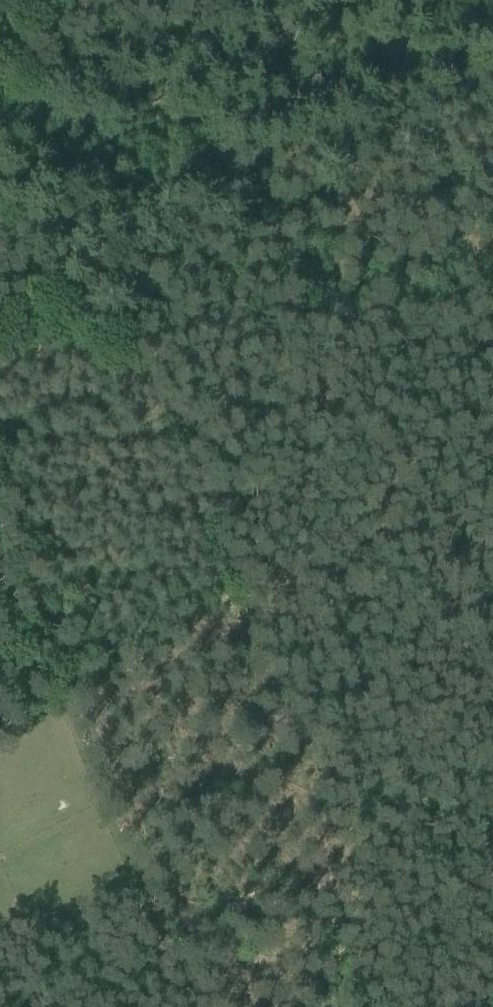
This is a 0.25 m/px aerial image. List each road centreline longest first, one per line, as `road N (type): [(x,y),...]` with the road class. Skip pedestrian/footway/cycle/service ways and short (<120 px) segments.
road 1 (track): [(492,312),(283,325),(0,312)]

